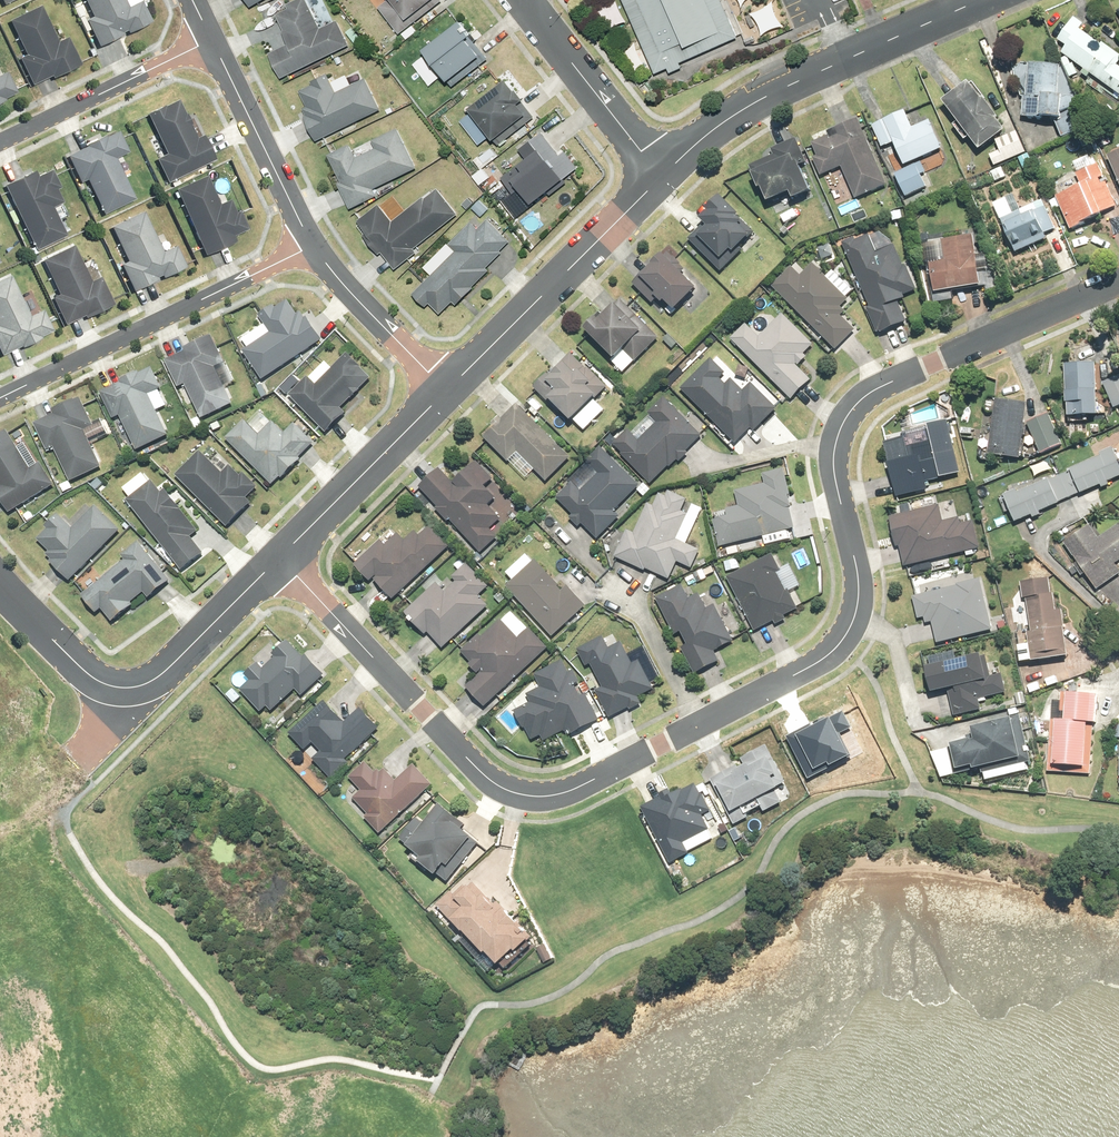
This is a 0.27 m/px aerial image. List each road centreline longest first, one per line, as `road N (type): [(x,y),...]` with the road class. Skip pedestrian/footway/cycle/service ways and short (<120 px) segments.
road 1 (residential): [(277,558),(478,769),(509,792),(558,794),(839,646),(860,591),(832,448),(844,416),(877,390),(1118,283)]
road 2 (residential): [(313,246),(0,399)]
road 3 (residential): [(445,390),(662,176)]
road 4 (residential): [(277,558),(445,390)]
road 5 (residential): [(0,143),(212,42)]
road 6 (residential): [(313,246),(212,42)]
road 7 (residential): [(525,0),(662,176)]
road 8 (residential): [(844,61),(764,97),(662,176)]
road 9 (residential): [(445,390),(313,246)]
road 10 (residential): [(152,682),(277,558)]
road 11 (residential): [(1006,0),(844,61)]
road 12 (residential): [(126,688),(87,673),(0,583)]
road 13 (residential): [(844,61),(962,0)]

